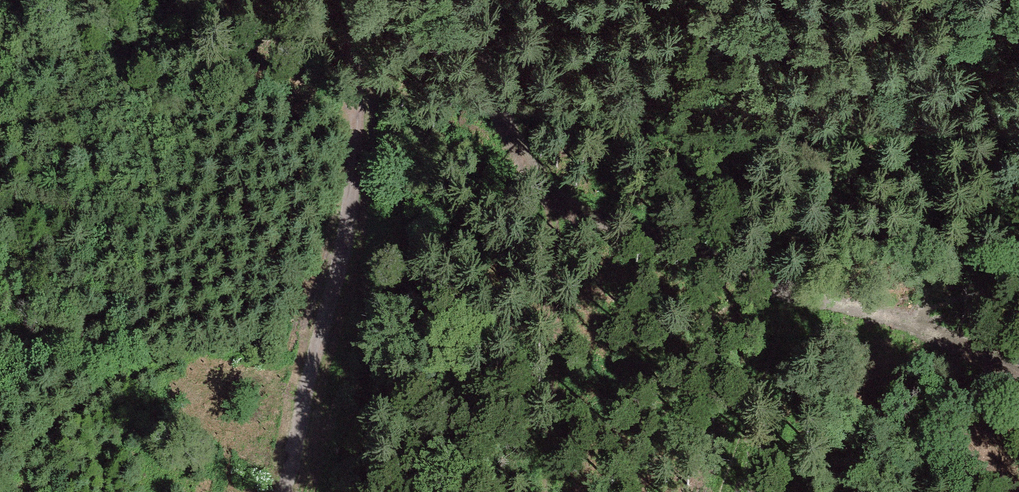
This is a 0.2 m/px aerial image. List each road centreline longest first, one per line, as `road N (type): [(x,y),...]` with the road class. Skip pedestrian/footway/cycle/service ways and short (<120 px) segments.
road 1 (track): [(850,294),(543,249),(421,0)]
road 2 (track): [(356,0),(355,152),(289,491)]
road 3 (track): [(920,0),(850,294)]
road 4 (track): [(543,249),(545,491)]
road 5 (track): [(850,294),(1018,385)]

